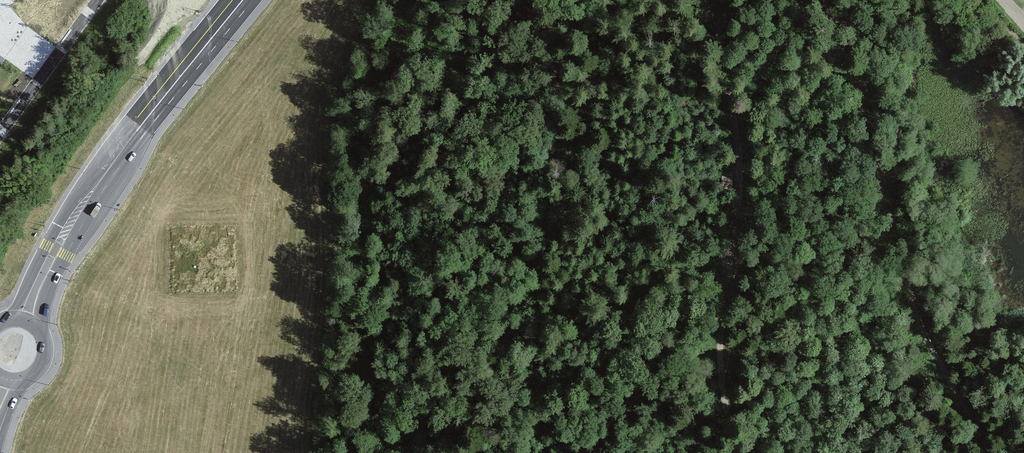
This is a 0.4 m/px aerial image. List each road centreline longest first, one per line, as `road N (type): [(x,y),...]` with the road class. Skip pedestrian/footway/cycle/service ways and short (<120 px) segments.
road 1 (track): [(991,452),(916,311),(852,58),(813,0)]
road 2 (track): [(716,0),(743,187),(723,384),(739,452)]
road 3 (primary): [(97,184),(243,0)]
road 4 (residential): [(98,0),(0,133)]
road 5 (primary): [(97,184),(51,236),(6,319)]
road 6 (primary): [(41,332),(47,291),(97,184)]

